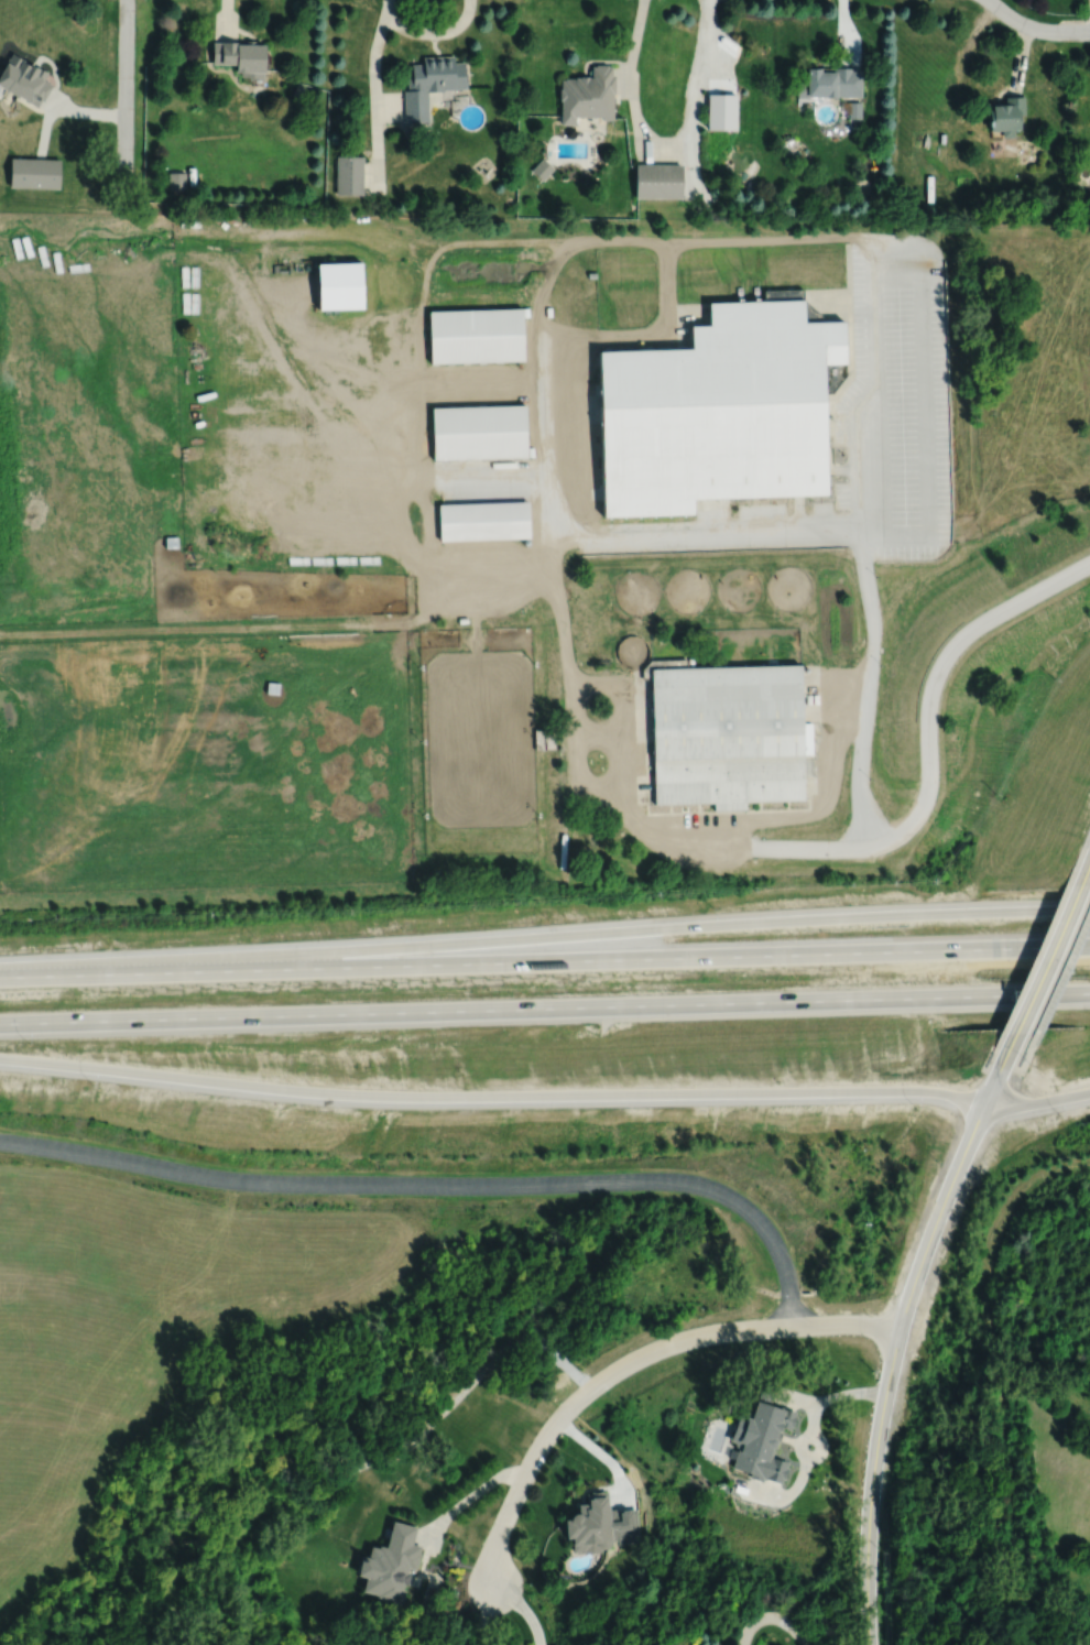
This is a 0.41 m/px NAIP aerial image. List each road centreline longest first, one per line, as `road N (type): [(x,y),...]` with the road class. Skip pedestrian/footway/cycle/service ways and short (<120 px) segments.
road 1 (motorway): [(1089,909),(0,973)]
road 2 (motorway): [(1089,947),(0,977)]
road 3 (motorway): [(0,1024),(1089,995)]
road 4 (motorway): [(0,1064),(313,1097),(912,1091),(987,1098)]
road 5 (residential): [(900,1330),(849,1322),(709,1333),(614,1371),(565,1410),(543,1441),(499,1535),(495,1584)]
road 6 (tertiary): [(934,1228),(900,1330),(878,1436),(870,1644)]
road 7 (track): [(315,1468),(335,1475),(406,1449),(521,1340),(545,1341),(589,1390)]
road 8 (tertiary): [(1006,1055),(1087,869)]
road 9 (residential): [(129,0),(126,190)]
road 10 (tertiary): [(934,1228),(1006,1055)]

